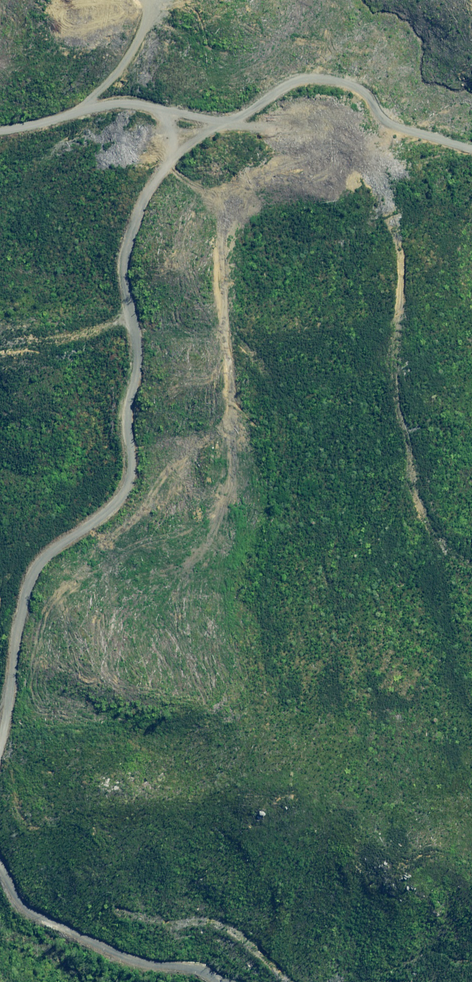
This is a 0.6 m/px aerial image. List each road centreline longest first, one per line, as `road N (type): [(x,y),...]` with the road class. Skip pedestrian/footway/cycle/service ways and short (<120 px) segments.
road 1 (track): [(75,119),(133,311),(137,390),(124,457),(96,522),(33,572),(0,648)]
road 2 (track): [(0,148),(75,119),(240,117),(299,81),(368,95),(401,128),(471,158)]
road 3 (track): [(0,901),(83,973),(120,981)]

